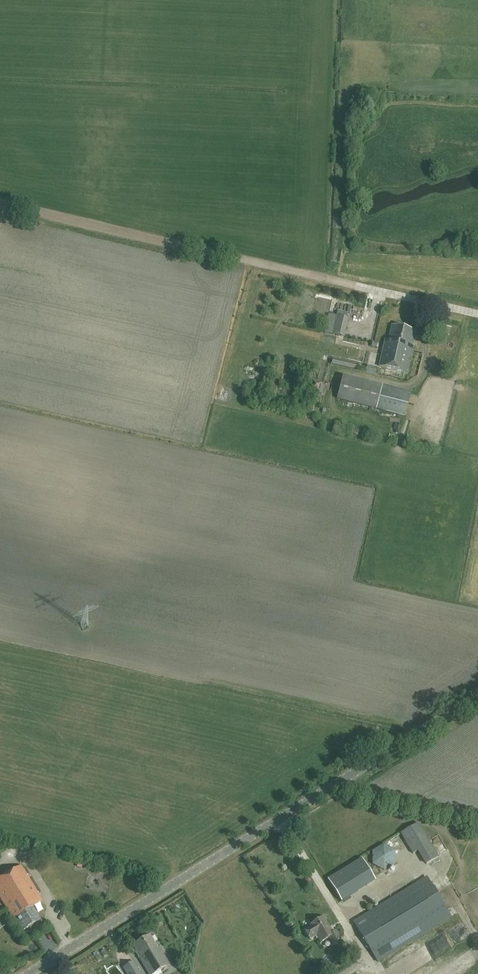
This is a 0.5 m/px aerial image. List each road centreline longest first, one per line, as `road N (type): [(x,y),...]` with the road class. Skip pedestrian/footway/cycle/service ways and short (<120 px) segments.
road 1 (tertiary): [(27,973),(477,695)]
road 2 (track): [(426,727),(89,650),(52,631)]
road 3 (track): [(355,285),(0,203)]
road 4 (unclassified): [(477,313),(355,285)]

